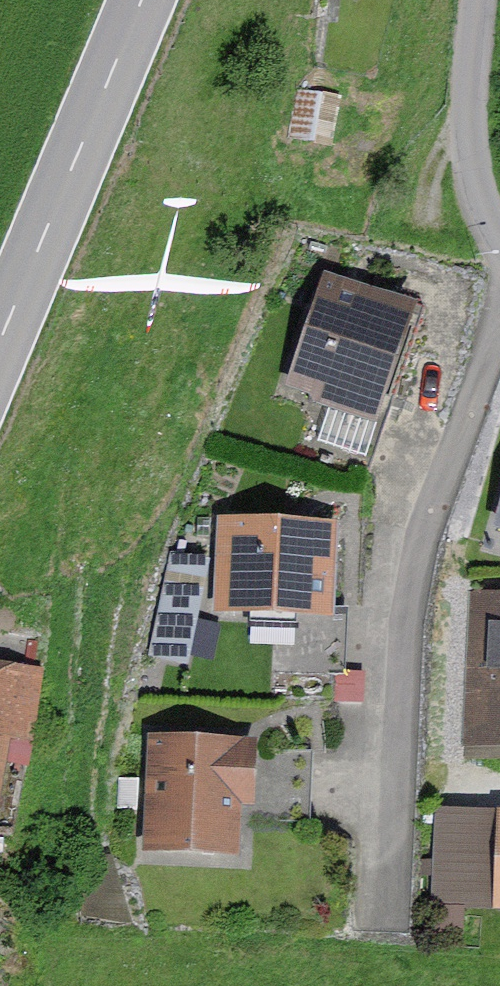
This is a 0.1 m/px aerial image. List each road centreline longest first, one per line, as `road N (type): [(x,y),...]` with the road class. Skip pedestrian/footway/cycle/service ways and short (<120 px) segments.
road 1 (unclassified): [(393,919),(414,582),(499,336)]
road 2 (secondary): [(142,0),(0,341)]
road 3 (unclassified): [(499,241),(487,222),(474,161),(480,0)]

